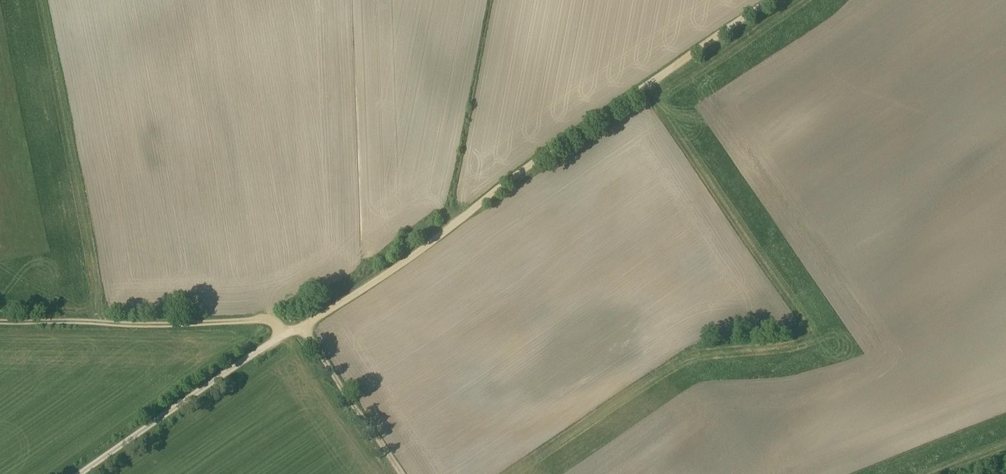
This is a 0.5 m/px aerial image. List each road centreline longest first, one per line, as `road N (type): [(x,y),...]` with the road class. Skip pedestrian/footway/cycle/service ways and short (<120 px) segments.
road 1 (track): [(300,326),(774,0)]
road 2 (track): [(0,321),(264,321),(285,334),(300,326)]
road 3 (unclassified): [(79,473),(285,334)]
road 4 (track): [(300,326),(401,473)]

